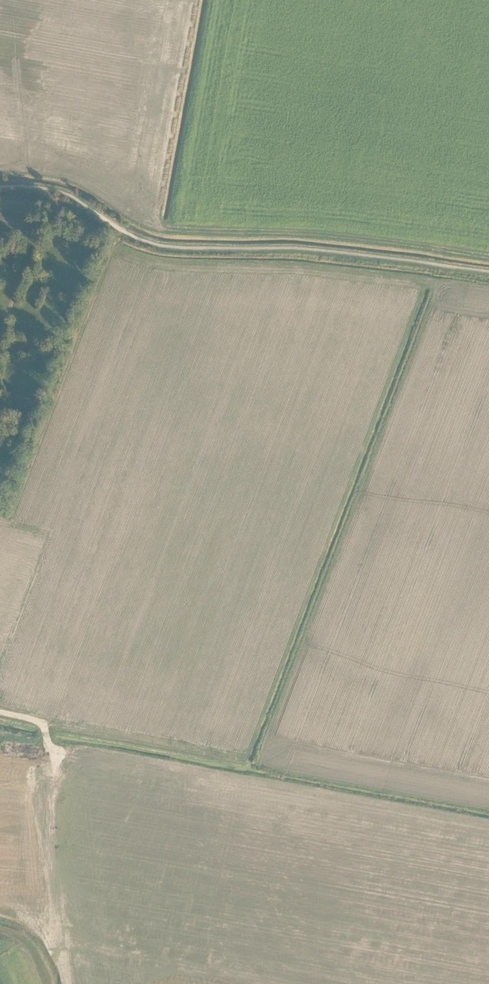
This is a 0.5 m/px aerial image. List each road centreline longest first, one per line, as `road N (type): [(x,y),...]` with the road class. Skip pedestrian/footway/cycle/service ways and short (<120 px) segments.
road 1 (track): [(488,257),(331,236),(165,232)]

